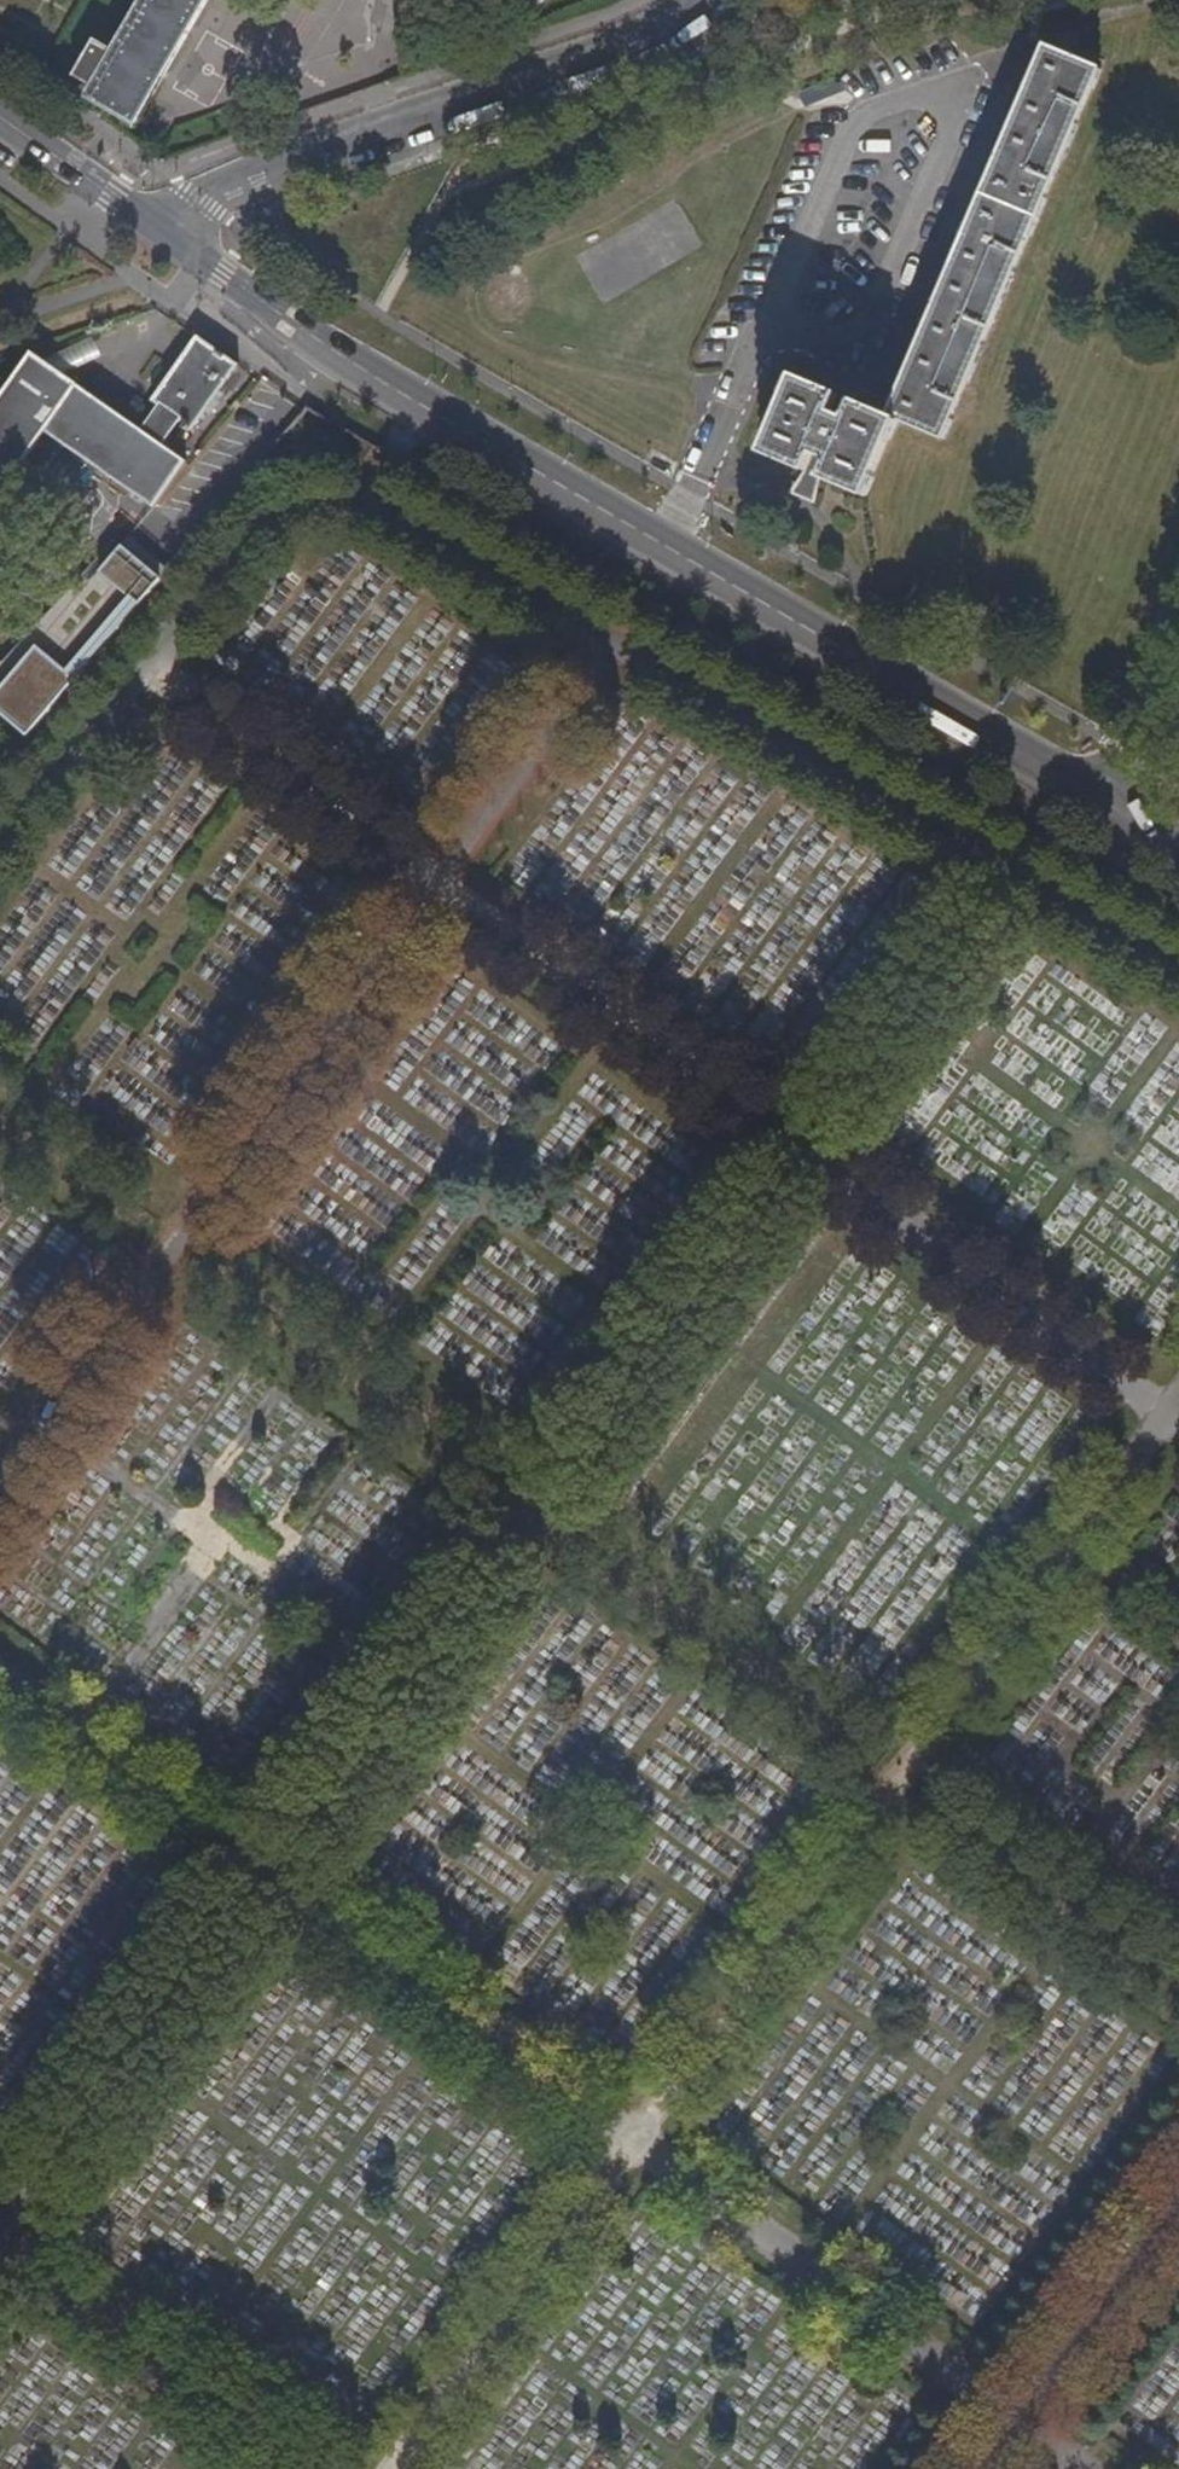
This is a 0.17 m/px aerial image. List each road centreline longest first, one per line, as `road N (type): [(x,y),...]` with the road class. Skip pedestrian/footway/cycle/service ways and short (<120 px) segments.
road 1 (secondary): [(140,214),(401,396),(1106,803)]
road 2 (tertiary): [(697,0),(659,29),(140,214)]
road 3 (tertiary): [(1178,632),(1106,803)]
road 4 (secondary): [(0,122),(140,214)]

